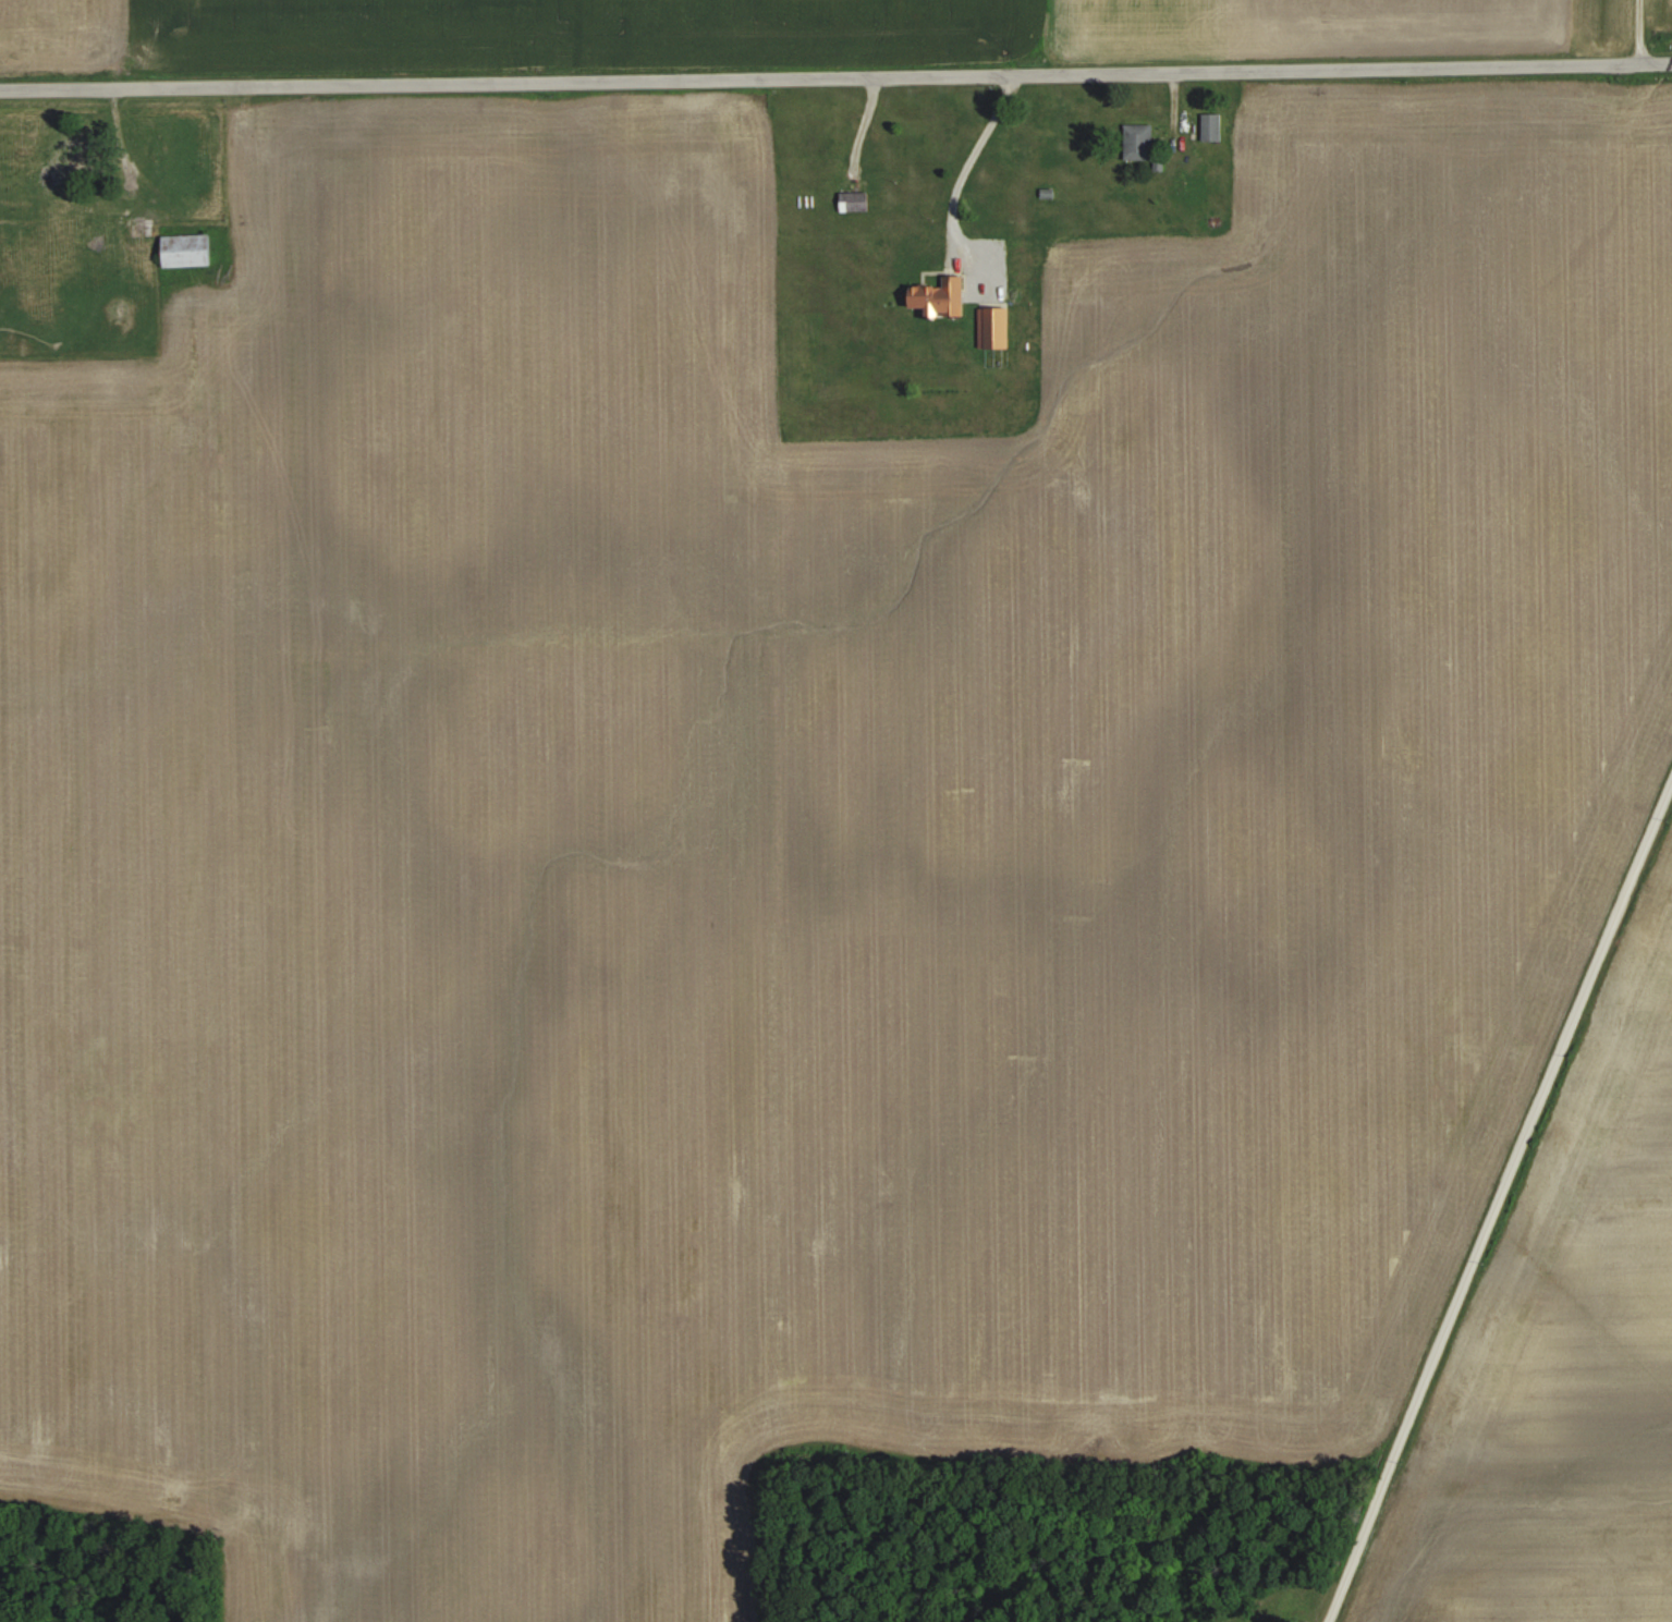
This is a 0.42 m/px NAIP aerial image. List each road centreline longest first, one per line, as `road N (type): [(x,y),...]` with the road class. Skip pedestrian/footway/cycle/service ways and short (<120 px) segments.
road 1 (residential): [(0,87),(1671,60)]
road 2 (residential): [(1328,1621),(1671,790)]

